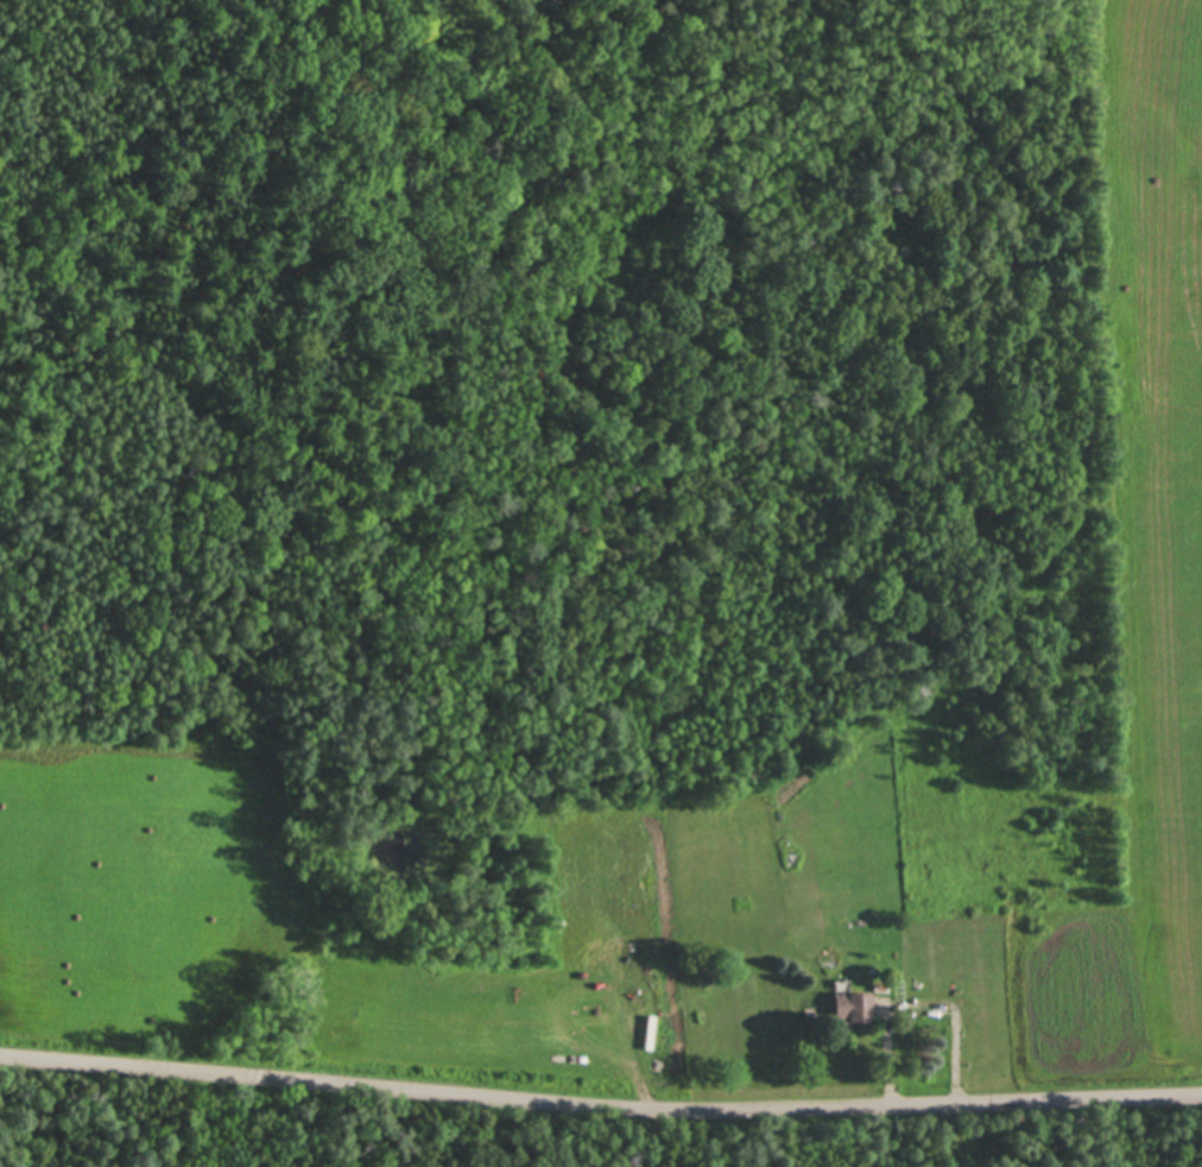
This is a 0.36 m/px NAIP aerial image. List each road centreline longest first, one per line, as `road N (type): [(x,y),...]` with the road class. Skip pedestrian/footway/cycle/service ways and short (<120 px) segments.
road 1 (residential): [(1201,1099),(701,1116),(0,1059)]

